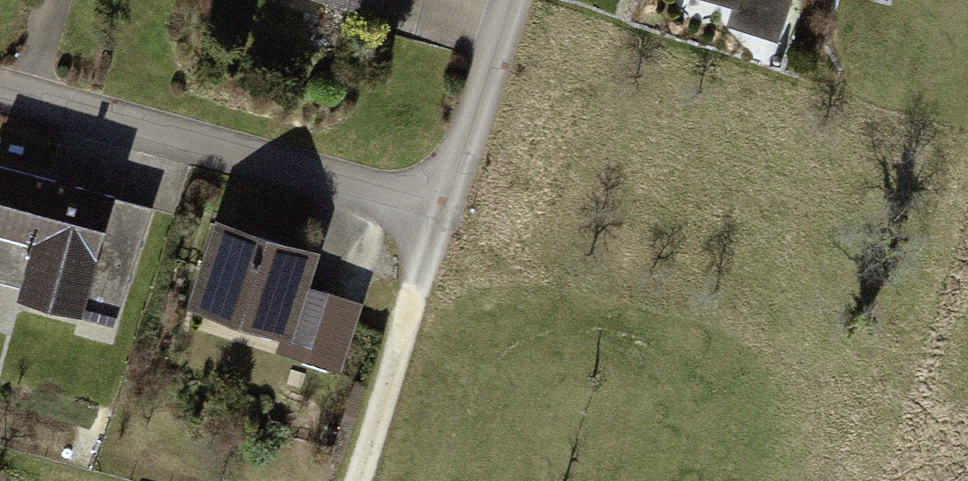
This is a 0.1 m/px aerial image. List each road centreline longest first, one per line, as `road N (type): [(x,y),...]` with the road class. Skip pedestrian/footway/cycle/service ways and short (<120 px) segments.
road 1 (residential): [(515,0),(450,209),(0,90)]
road 2 (track): [(359,480),(450,209)]
road 3 (track): [(967,212),(884,480)]

